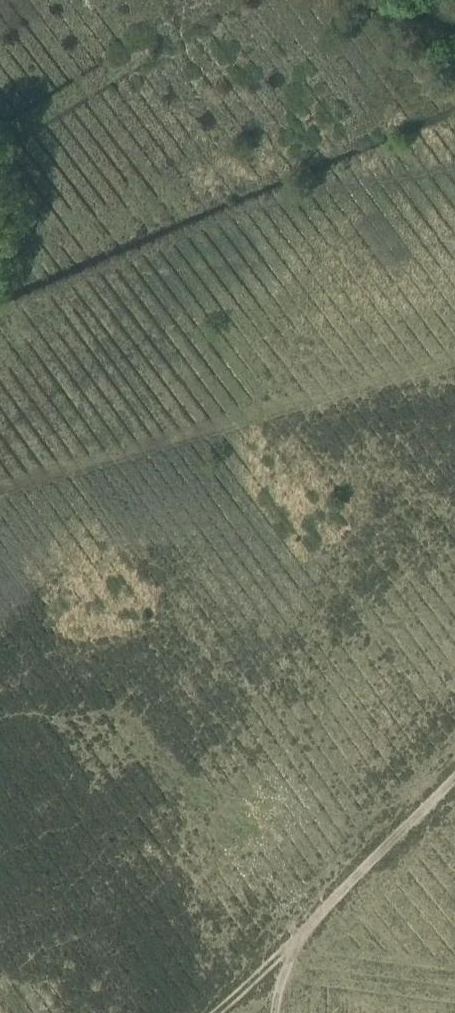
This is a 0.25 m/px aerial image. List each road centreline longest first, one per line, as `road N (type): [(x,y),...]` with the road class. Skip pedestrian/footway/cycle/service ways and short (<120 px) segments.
road 1 (track): [(217,1012),(287,957),(454,782)]

